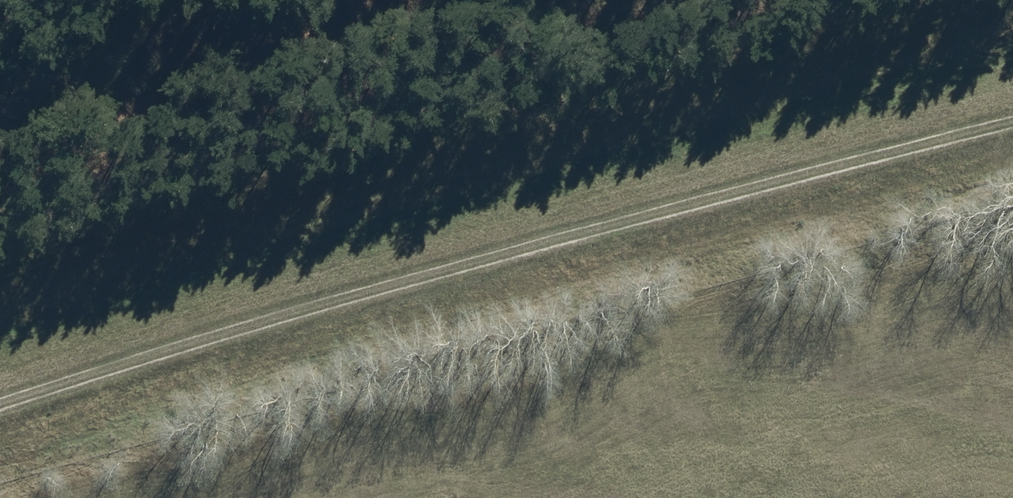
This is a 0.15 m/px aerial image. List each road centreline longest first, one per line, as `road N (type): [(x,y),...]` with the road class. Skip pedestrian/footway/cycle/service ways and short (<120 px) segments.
road 1 (track): [(0,381),(1012,101)]
road 2 (track): [(1012,5),(0,272)]

